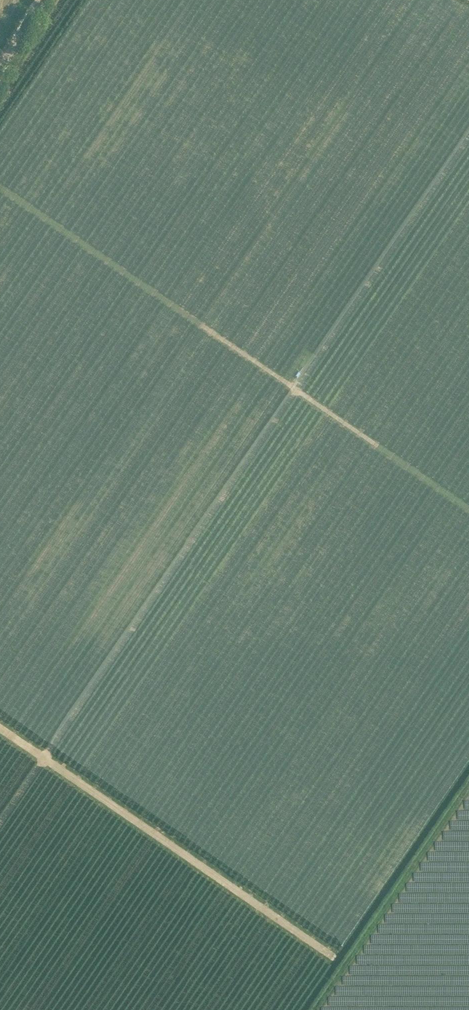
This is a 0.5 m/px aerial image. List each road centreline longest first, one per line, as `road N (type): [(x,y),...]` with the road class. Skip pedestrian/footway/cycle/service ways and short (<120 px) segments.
road 1 (track): [(468,138),(0,822)]
road 2 (track): [(468,508),(0,188)]
road 3 (track): [(0,729),(335,958)]

